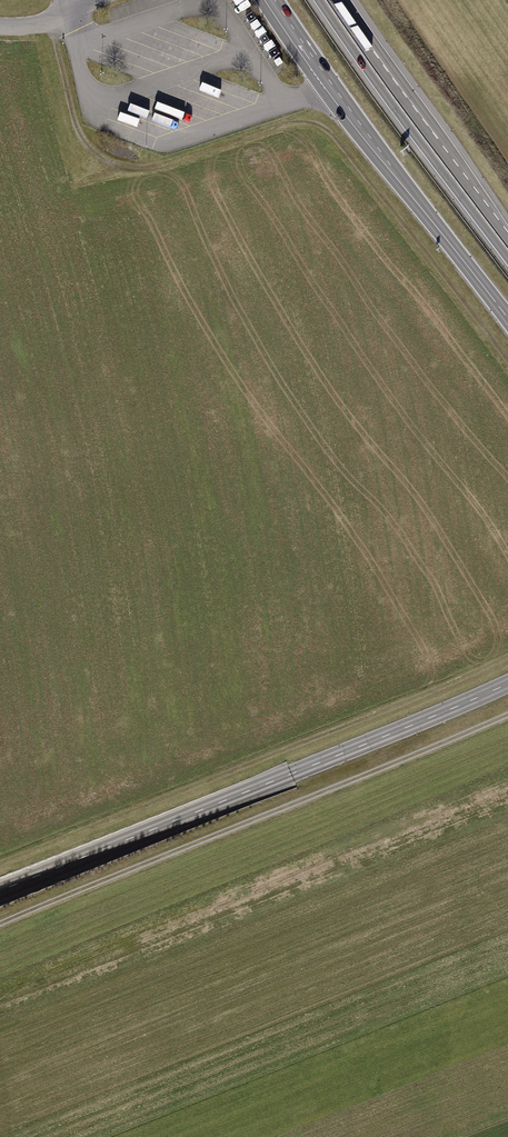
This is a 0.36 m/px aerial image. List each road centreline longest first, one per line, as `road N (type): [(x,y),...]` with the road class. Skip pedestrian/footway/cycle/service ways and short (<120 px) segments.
road 1 (track): [(507,364),(337,143),(313,125),(280,127),(154,167),(125,168),(99,156),(73,119),(50,21)]
road 2 (track): [(0,924),(507,715)]
road 3 (tertiary): [(507,684),(0,892)]
road 4 (track): [(0,864),(507,657)]
road 5 (primary): [(507,321),(268,0)]
road 6 (trunk): [(320,0),(507,258)]
road 7 (trunk): [(507,239),(355,32)]

